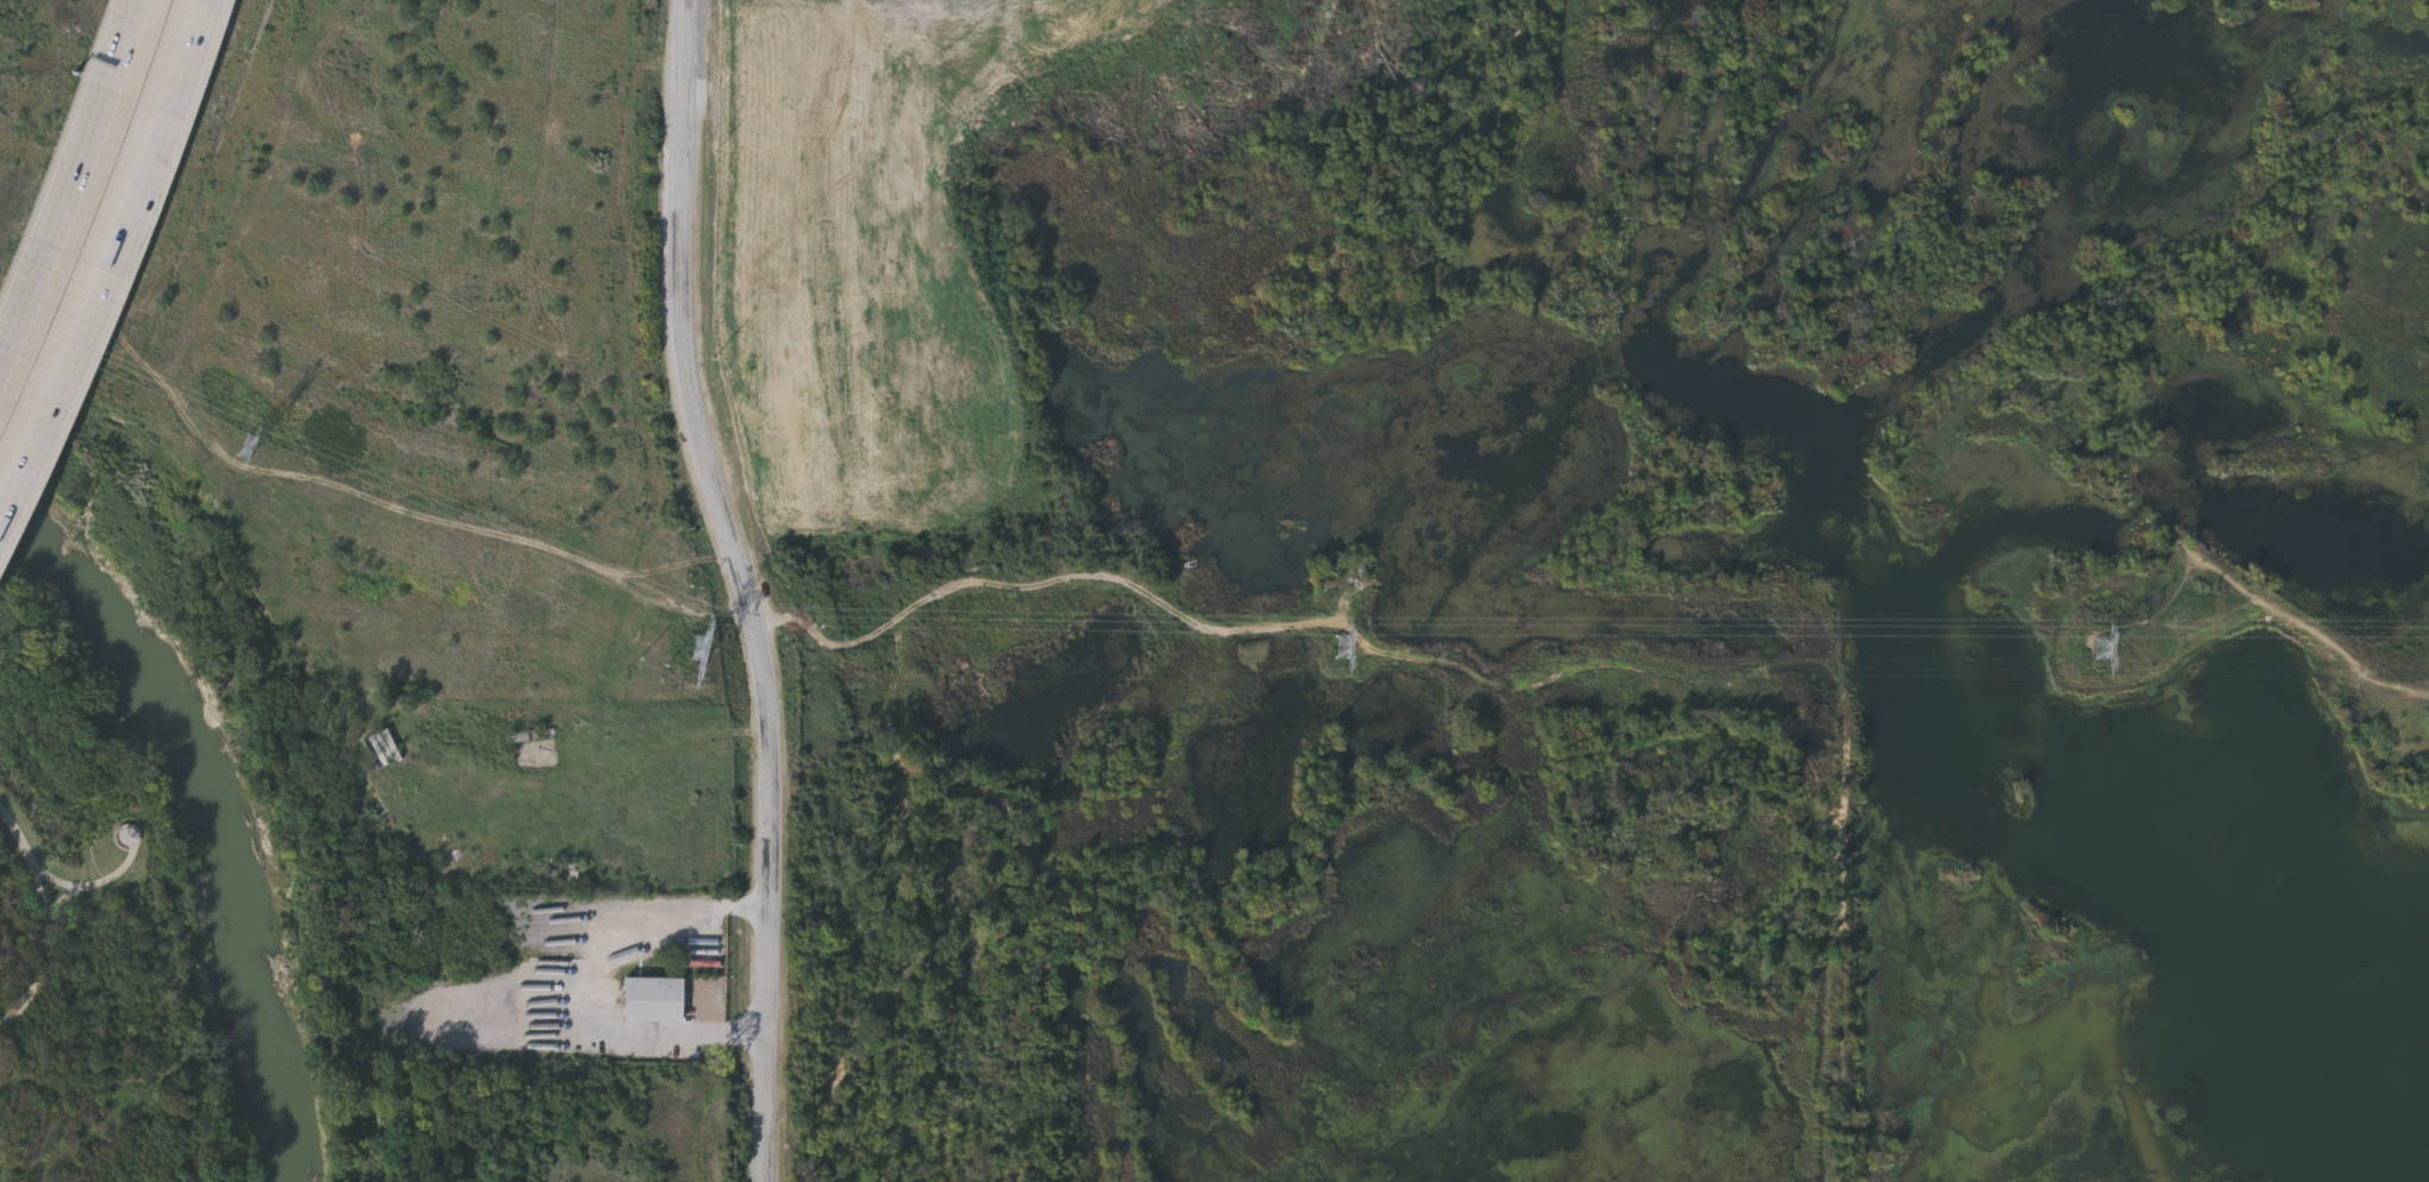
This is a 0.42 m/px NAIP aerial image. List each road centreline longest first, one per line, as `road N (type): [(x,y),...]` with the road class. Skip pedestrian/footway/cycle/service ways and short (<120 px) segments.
road 1 (tertiary): [(769,1181),(770,697),(686,367),(686,0)]
road 2 (motorway): [(0,534),(39,461),(209,0)]
road 3 (motorway): [(146,0),(0,396)]

